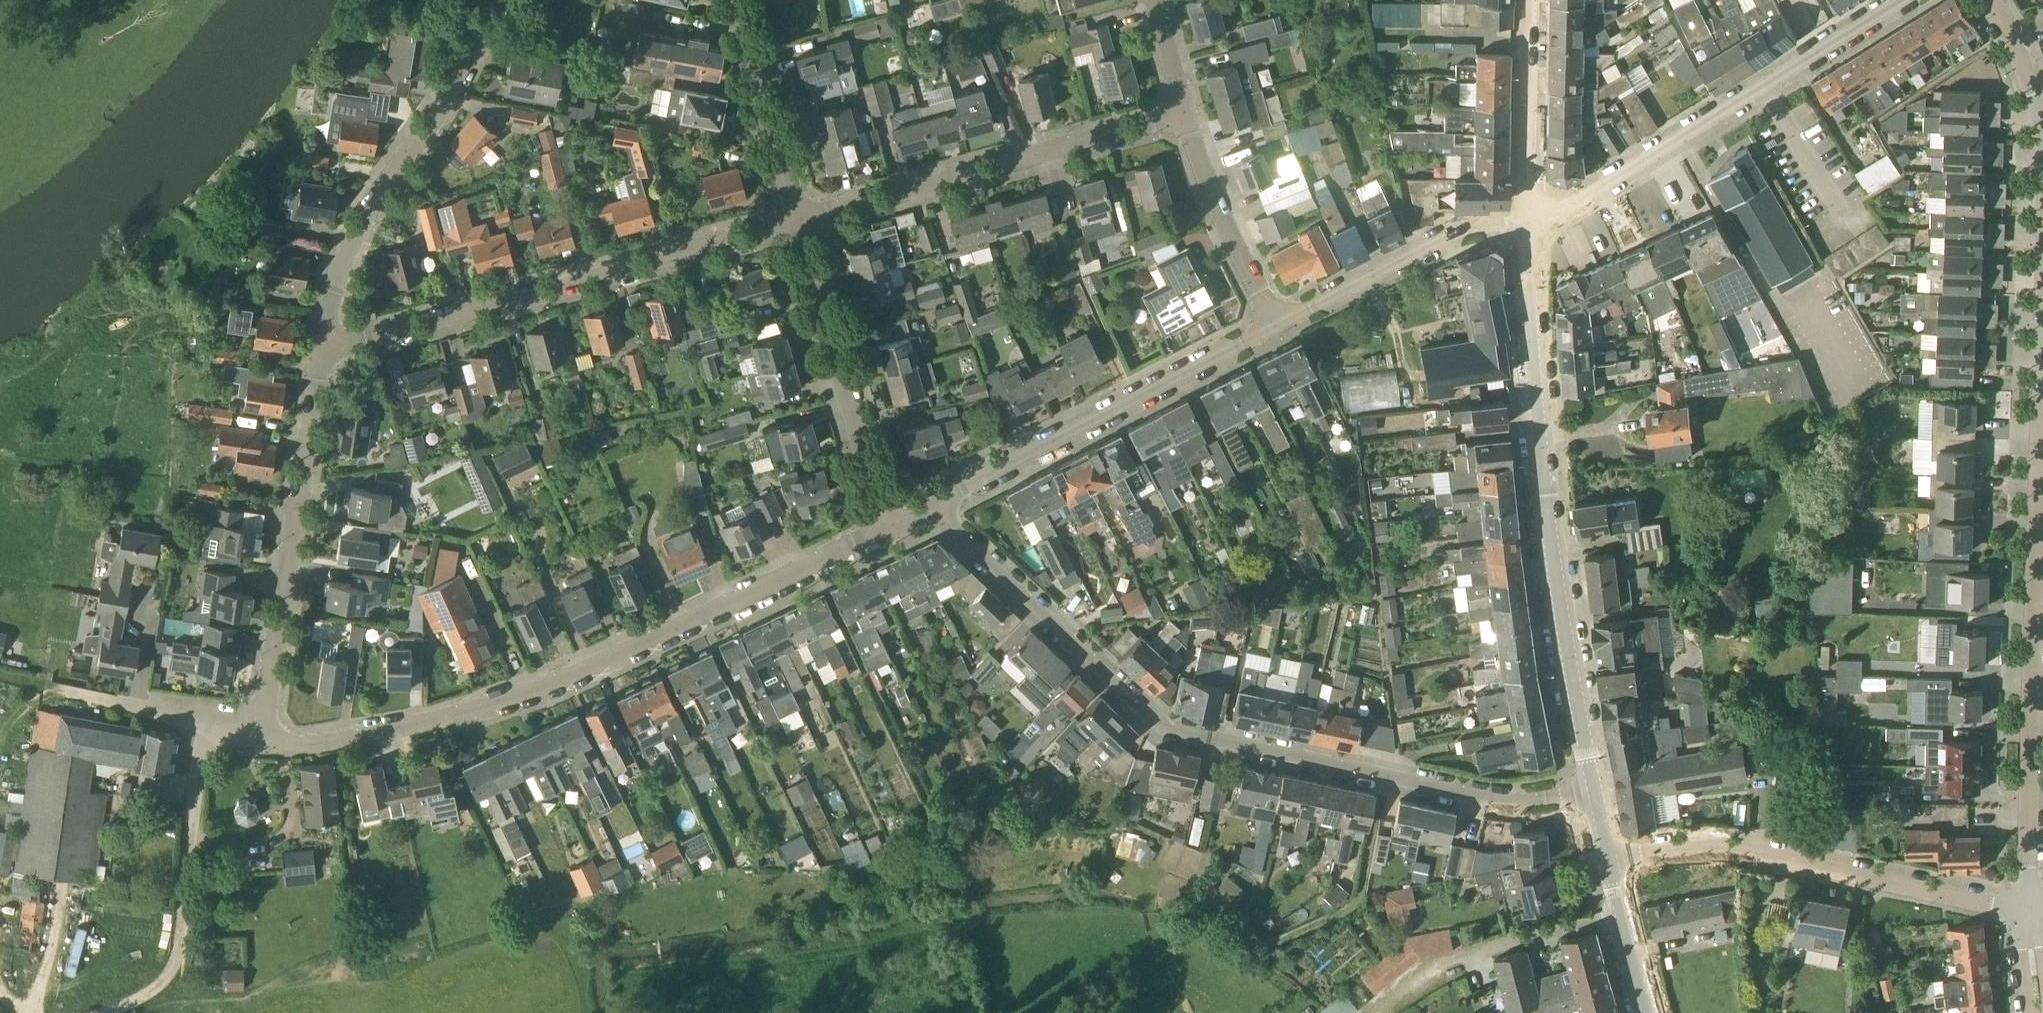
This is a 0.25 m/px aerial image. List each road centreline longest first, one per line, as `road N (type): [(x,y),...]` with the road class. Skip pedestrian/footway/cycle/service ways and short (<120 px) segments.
road 1 (residential): [(934,508),(1161,729),(1501,801),(1596,795)]
road 2 (residential): [(262,741),(349,738),(463,711),(588,666),(886,528)]
road 3 (tertiary): [(1596,795),(1552,558),(1535,392),(1531,221)]
road 4 (residential): [(333,353),(799,229)]
road 5 (residential): [(2031,913),(2042,457)]
road 6 (residential): [(1610,859),(1738,853),(2031,913)]
road 7 (residential): [(799,229),(1184,123)]
road 8 (residential): [(262,741),(333,353)]
road 9 (residential): [(333,353),(344,295),(371,228),(476,49),(493,0)]
road 10 (residential): [(1279,327),(934,508)]
road 11 (track): [(209,723),(176,974),(148,999),(105,1012)]
road 12 (residential): [(886,528),(799,229)]
road 13 (residential): [(1531,221),(1440,241),(1279,327)]
road 14 (residential): [(1531,221),(1561,211),(1763,88)]
road 15 (residential): [(799,229),(741,0)]
road 16 (residential): [(1279,327),(1184,123)]
road 17 (tertiary): [(1531,221),(1539,0)]
road 18 (residential): [(1763,88),(1907,0)]
road 19 (tertiary): [(1649,1012),(1610,859)]
road 20 (residential): [(1842,211),(1763,88)]
road 21 (residential): [(2042,122),(1988,0)]
road 22 (residential): [(1184,123),(1150,0)]

